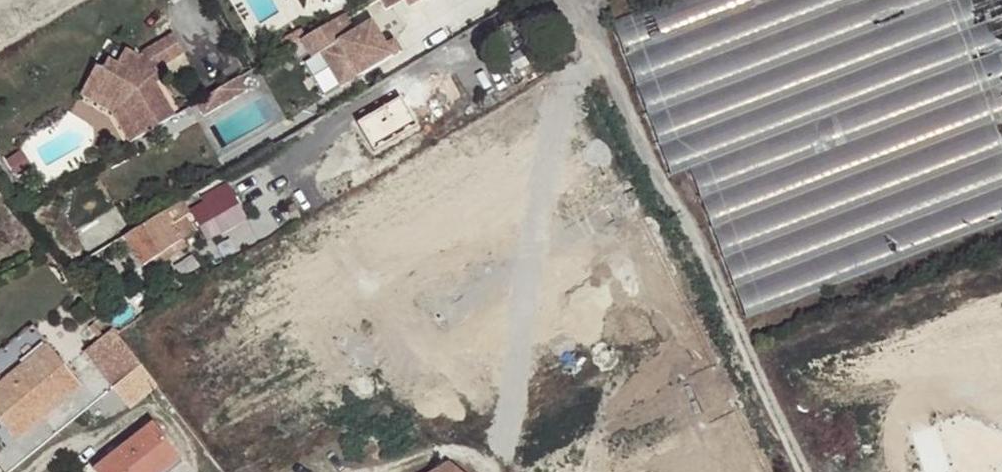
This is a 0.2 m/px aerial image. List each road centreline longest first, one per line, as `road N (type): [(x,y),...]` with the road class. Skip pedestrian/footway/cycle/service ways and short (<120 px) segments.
road 1 (unclassified): [(801,471),(695,236),(628,126),(567,0)]

